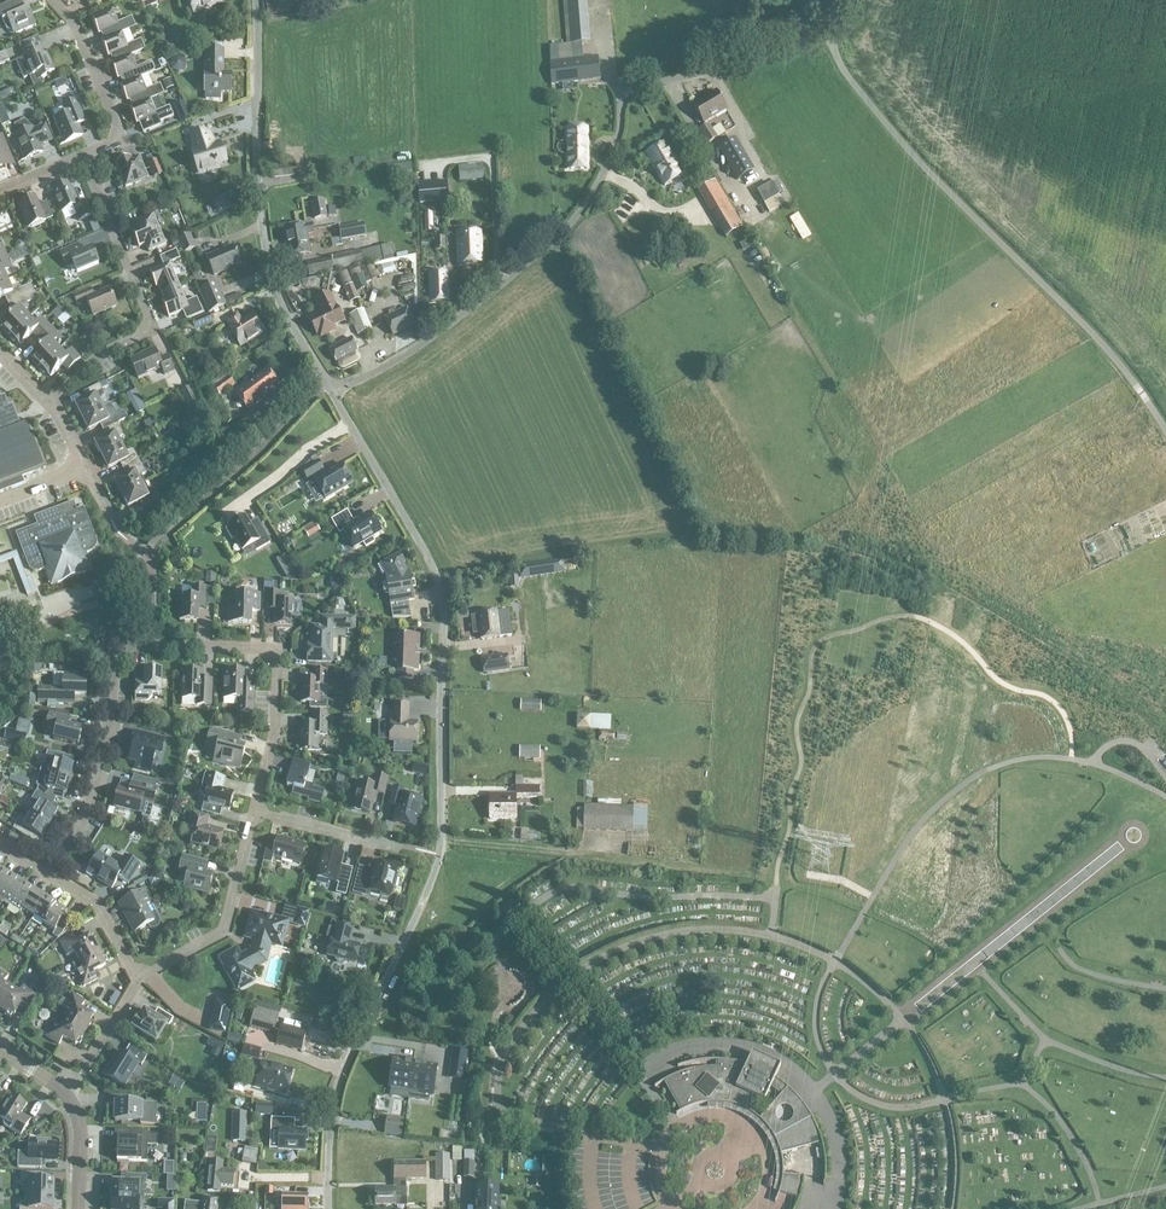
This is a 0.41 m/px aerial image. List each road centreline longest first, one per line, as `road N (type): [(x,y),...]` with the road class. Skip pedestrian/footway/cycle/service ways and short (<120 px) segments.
road 1 (residential): [(328,1208),(336,1095),(440,855),(442,696),(440,597),(423,552),(334,393)]
road 2 (residential): [(253,814),(270,743),(274,660),(264,650),(133,647),(114,666),(110,720),(84,813),(48,874)]
road 3 (unclassified): [(1165,431),(1094,335),(863,96),(826,26)]
road 4 (unclassified): [(505,284),(580,212),(603,174),(629,92),(772,51),(826,26)]
road 5 (residential): [(334,393),(279,308),(268,270),(256,171),(253,0)]
road 6 (residential): [(47,404),(101,353),(155,329),(82,156)]
road 7 (track): [(752,874),(441,839)]
road 8 (track): [(982,600),(1071,651),(1165,732)]
road 9 (residential): [(133,984),(225,931),(253,814)]
road 10 (residential): [(334,393),(424,344),(505,284)]
road 11 (residential): [(59,0),(119,133),(82,156)]
road 12 (residential): [(253,814),(403,846)]
road 13 (residential): [(48,874),(99,912),(133,984)]
road 14 (residential): [(68,1096),(133,984)]

